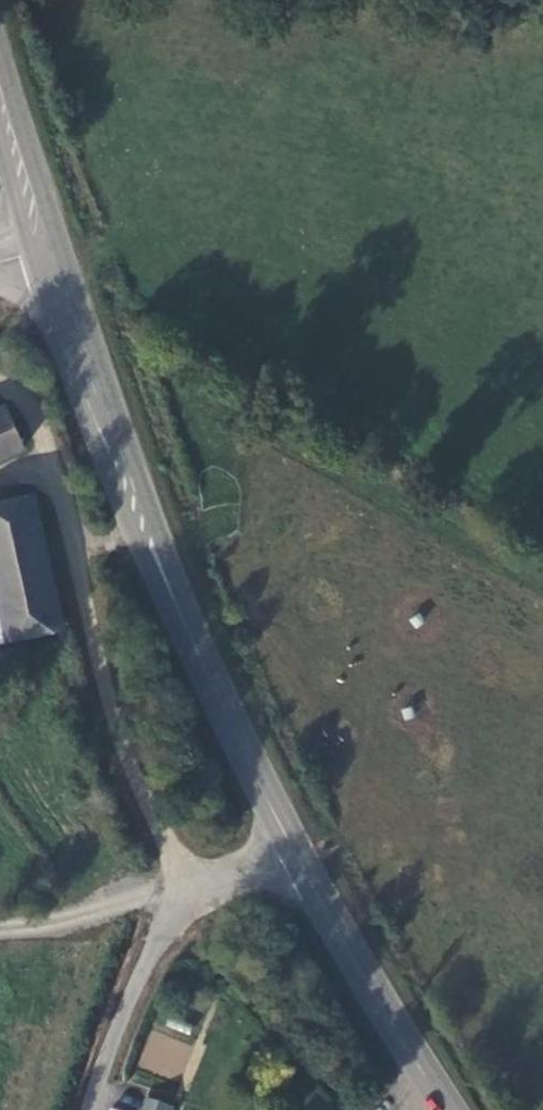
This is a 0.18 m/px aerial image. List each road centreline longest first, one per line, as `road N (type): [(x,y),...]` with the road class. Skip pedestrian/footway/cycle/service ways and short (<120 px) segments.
road 1 (secondary): [(295,848),(152,545),(47,257)]
road 2 (unclassified): [(295,848),(193,893),(157,942),(91,1109)]
road 3 (secondary): [(456,1109),(295,848)]
road 4 (secondary): [(47,257),(0,78)]

